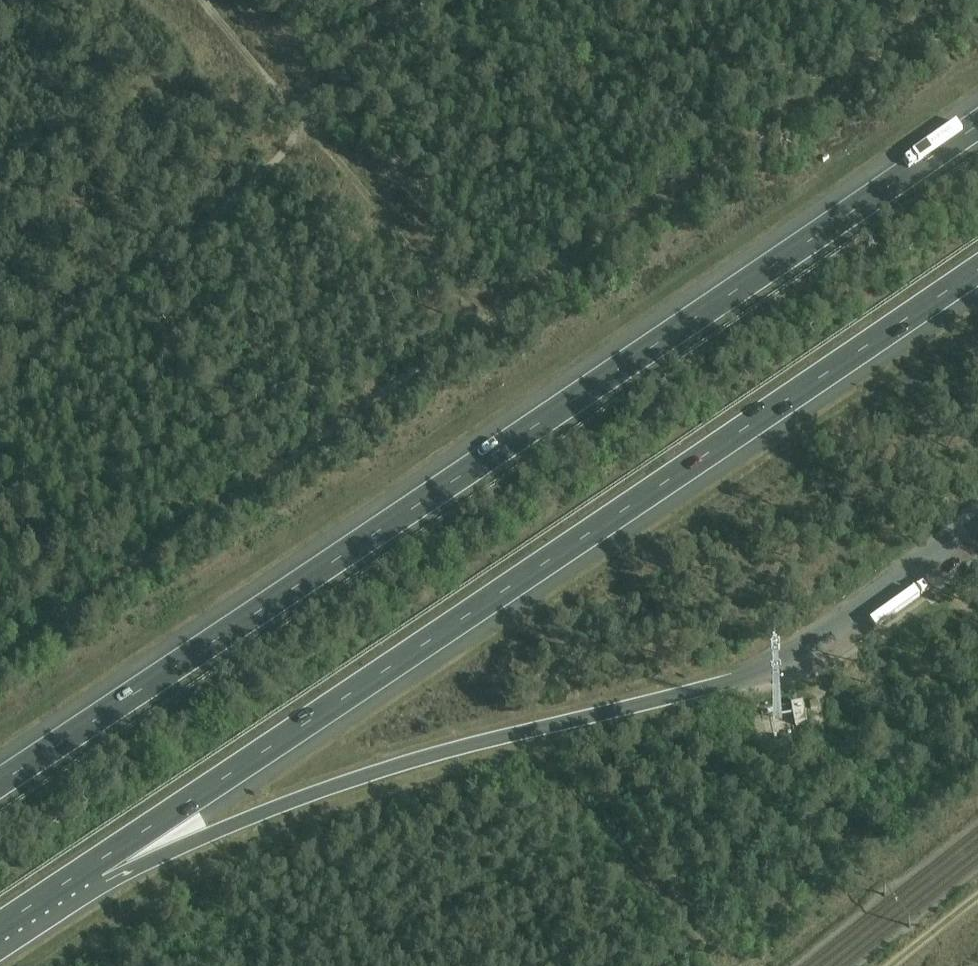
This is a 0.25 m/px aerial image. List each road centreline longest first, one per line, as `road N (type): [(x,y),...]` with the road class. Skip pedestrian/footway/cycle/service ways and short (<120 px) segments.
road 1 (motorway): [(977,124),(0,782)]
road 2 (motorway): [(0,924),(977,267)]
road 3 (track): [(0,658),(479,321),(956,0)]
road 4 (motorway): [(0,947),(135,869),(312,793),(731,680)]
road 5 (track): [(426,0),(315,97),(300,132),(210,219),(0,394)]
road 6 (track): [(479,321),(202,0)]

